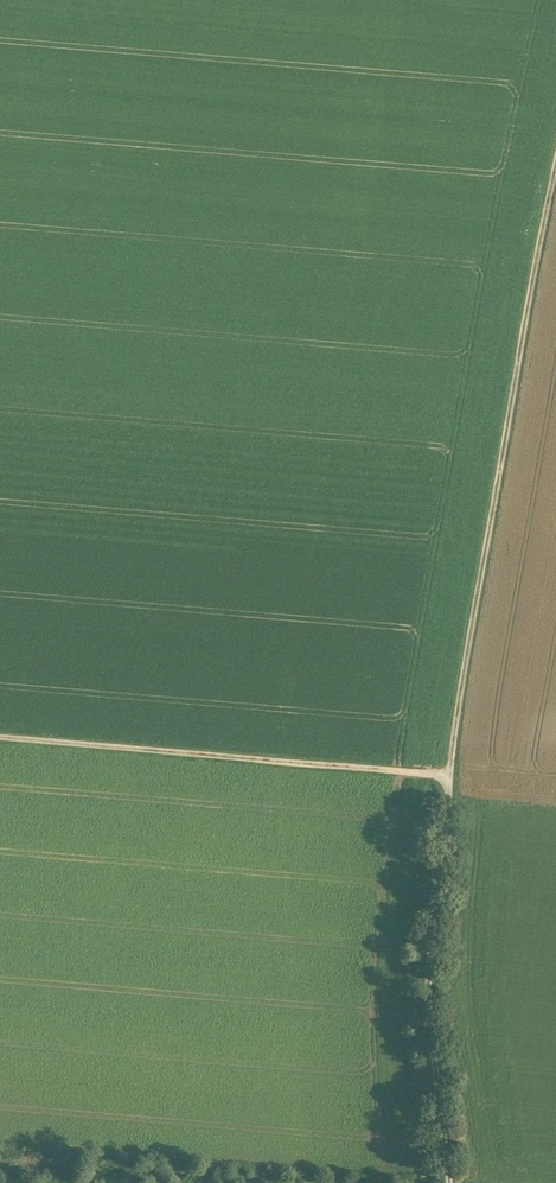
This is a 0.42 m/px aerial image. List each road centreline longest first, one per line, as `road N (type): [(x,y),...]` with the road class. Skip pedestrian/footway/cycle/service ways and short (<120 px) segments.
road 1 (track): [(450,1182),(431,974),(454,697),(555,160)]
road 2 (track): [(0,737),(448,777)]

